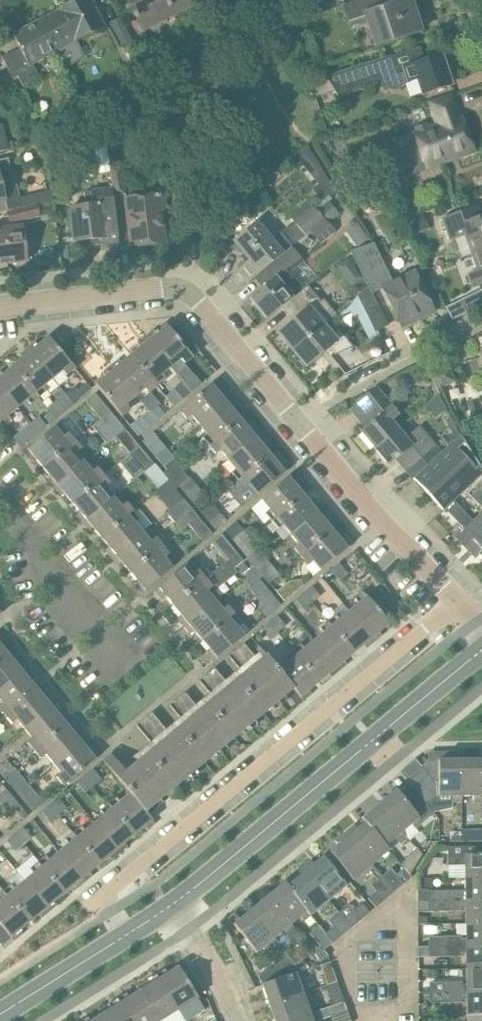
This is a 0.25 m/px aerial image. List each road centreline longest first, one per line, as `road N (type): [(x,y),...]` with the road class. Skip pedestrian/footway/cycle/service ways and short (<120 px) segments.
road 1 (residential): [(127,934),(101,898),(457,603)]
road 2 (tertiary): [(170,906),(481,649)]
road 3 (residential): [(0,307),(184,289),(299,419)]
road 4 (residential): [(299,419),(457,603)]
road 5 (residential): [(139,664),(0,503)]
road 6 (residential): [(299,419),(481,324)]
road 7 (tertiary): [(0,1014),(127,934)]
road 8 (residential): [(236,1020),(223,986),(170,906)]

